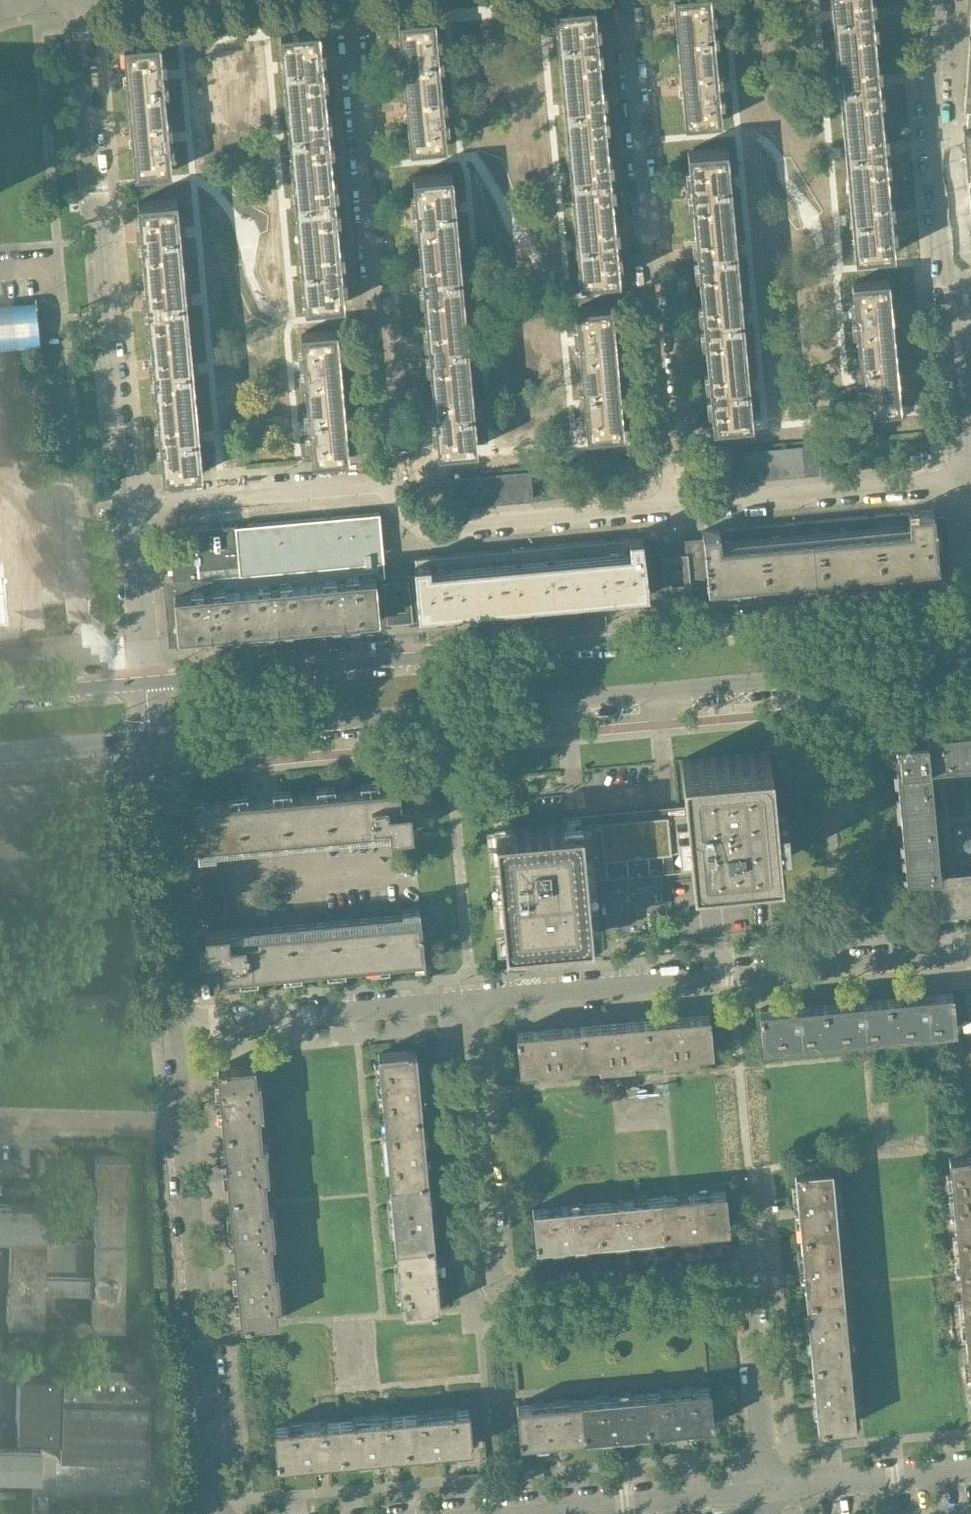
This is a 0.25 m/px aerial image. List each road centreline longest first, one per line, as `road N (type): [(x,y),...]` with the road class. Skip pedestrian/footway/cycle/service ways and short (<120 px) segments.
road 1 (secondary): [(148,739),(970,665)]
road 2 (residential): [(766,1484),(744,1268),(496,1290),(467,1003)]
road 3 (secondary): [(970,608),(404,656)]
road 4 (residential): [(672,506),(625,0)]
road 5 (residential): [(467,1003),(970,954)]
road 6 (residential): [(126,503),(80,0)]
road 7 (residential): [(219,1513),(174,1027)]
road 8 (residential): [(390,480),(352,0)]
road 9 (residential): [(963,442),(934,113),(941,0)]
road 10 (residential): [(174,1027),(467,1003)]
road 11 (residential): [(174,1027),(148,739)]
road 12 (residential): [(672,506),(956,481)]
road 13 (residential): [(489,1513),(766,1484)]
road 14 (residential): [(397,531),(672,506)]
road 15 (residential): [(126,503),(390,480)]
road 16 (secondary): [(404,656),(143,680)]
road 17 (residential): [(766,1484),(970,1467)]
road 18 (residential): [(143,680),(126,503)]
road 19 (secondary): [(0,753),(148,739)]
road 20 (secondary): [(143,680),(0,692)]
road 21 (residential): [(970,608),(956,481)]
road 22 (residential): [(404,656),(397,531)]

